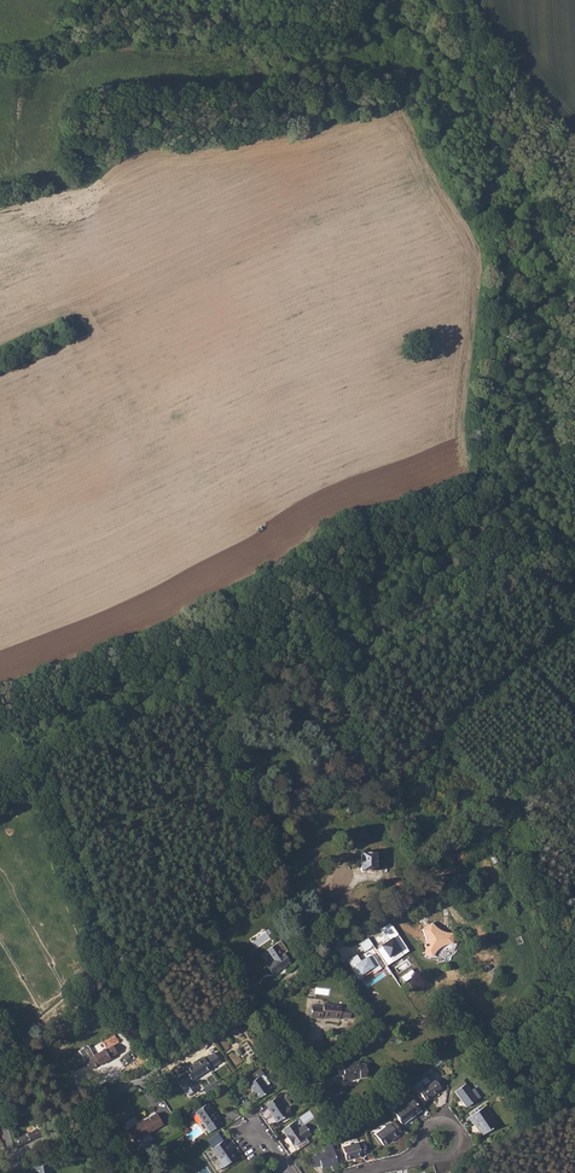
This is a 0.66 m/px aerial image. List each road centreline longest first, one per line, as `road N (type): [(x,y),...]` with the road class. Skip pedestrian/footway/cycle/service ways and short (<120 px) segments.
road 1 (residential): [(15,1159),(497,837)]

